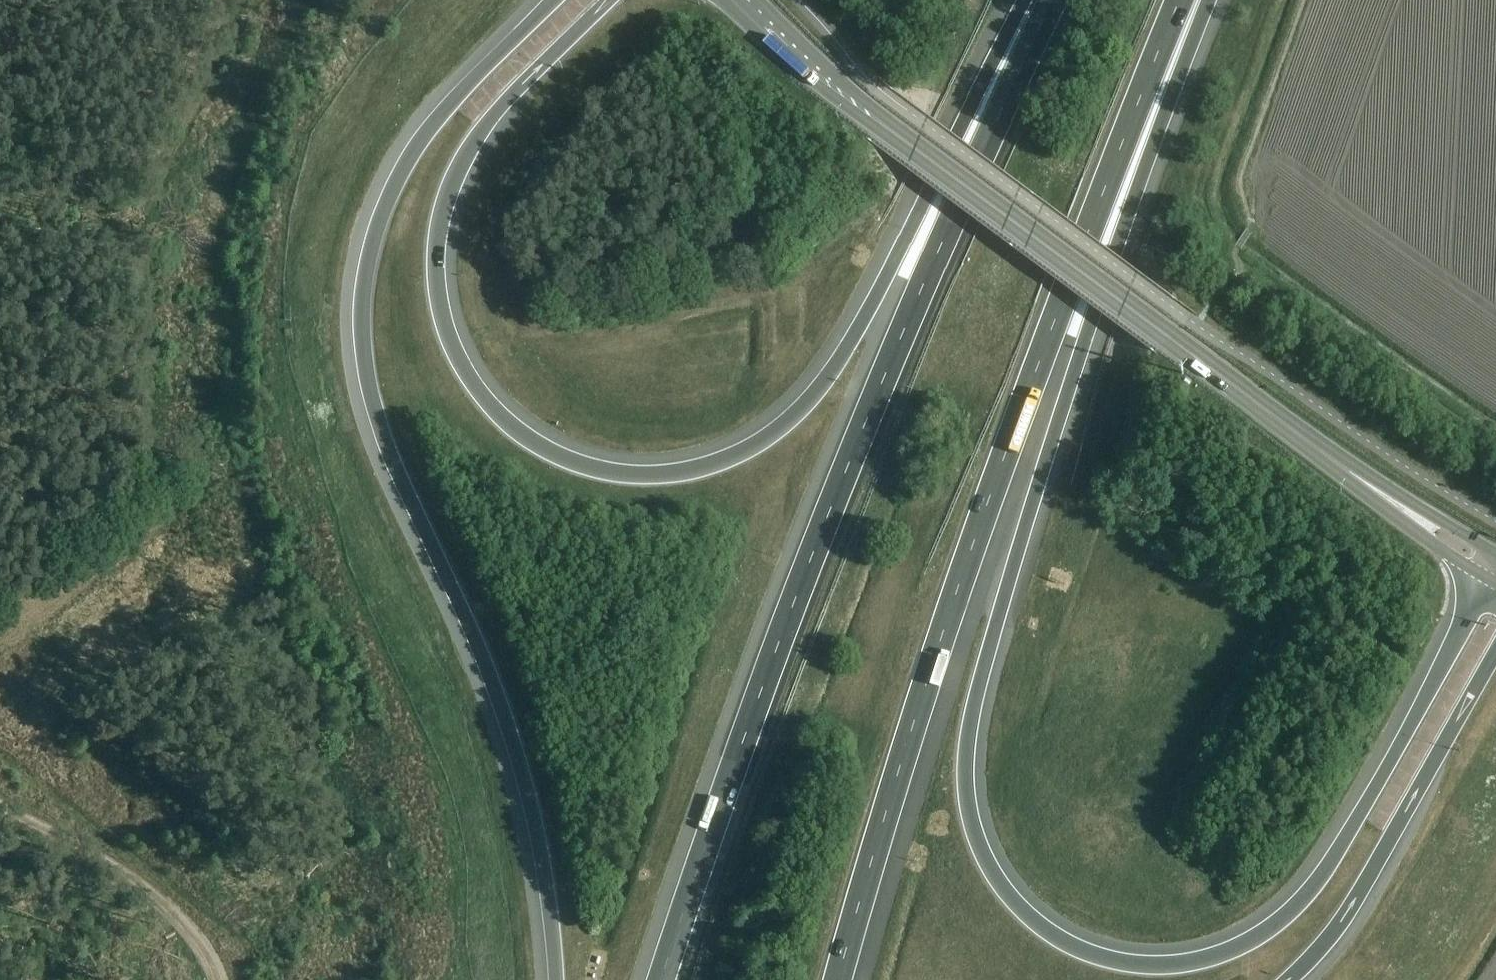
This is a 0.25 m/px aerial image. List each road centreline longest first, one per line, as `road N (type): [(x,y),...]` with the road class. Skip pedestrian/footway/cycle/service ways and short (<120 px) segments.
road 1 (motorway): [(1485,578),(1337,854),(1305,902),(1261,936),(1184,964),(1133,966),(1083,954),(1027,918),(986,864),(965,780),(986,652),(1079,354),(1208,0)]
road 2 (motorway): [(1025,0),(862,323),(816,395),(763,443),(701,469),(639,475),(606,472),(538,445),(486,399),(444,322),(436,264),(444,205),(479,136),(608,0)]
road 3 (motorway): [(554,0),(422,139),(393,186),(362,298),(381,431),(495,689),(521,776),(556,979)]
road 4 (motorway): [(1053,0),(881,383),(731,772),(662,979)]
road 5 (motorway): [(838,979),(955,595),(1180,0)]
road 6 (primary): [(1348,471),(882,124)]
road 7 (motorway): [(1289,979),(1352,906),(1495,652)]
road 8 (track): [(220,979),(202,930),(171,894),(0,788)]
road 9 (primary): [(720,0),(866,124),(882,124)]
road 10 (primary): [(882,124),(756,0)]
road 11 (primary): [(1348,471),(1353,485),(1485,578)]
road 12 (primary): [(1495,554),(1361,472),(1348,471)]

